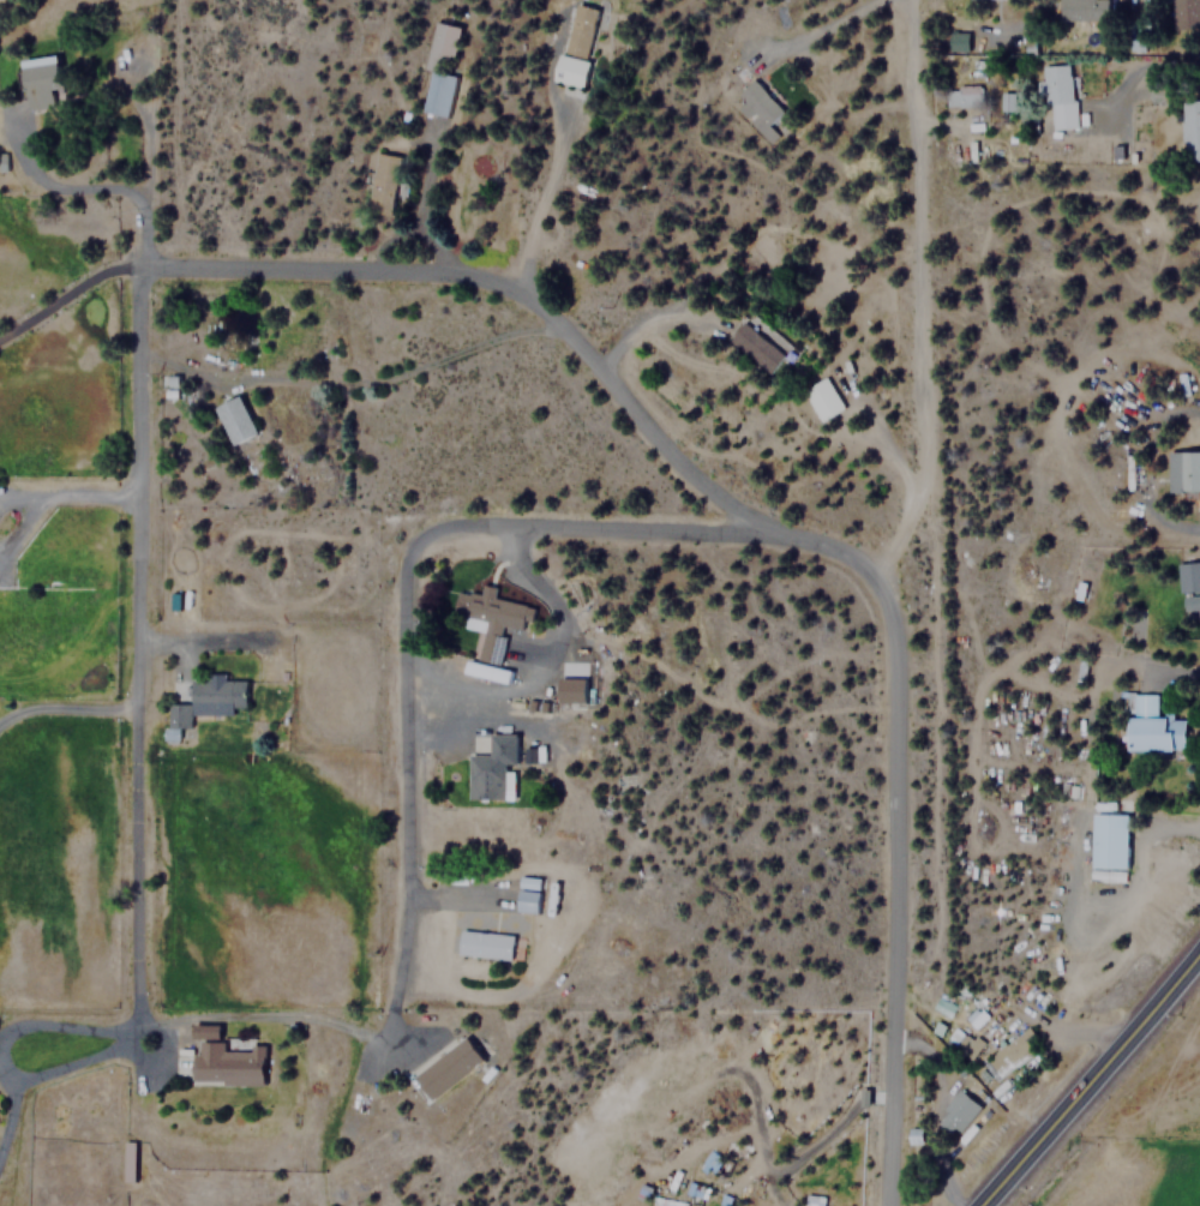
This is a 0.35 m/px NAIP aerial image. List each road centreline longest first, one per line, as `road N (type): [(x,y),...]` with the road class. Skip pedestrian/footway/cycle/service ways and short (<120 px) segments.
road 1 (residential): [(894,1205),(894,630),(877,578),(925,494),(917,0)]
road 2 (residential): [(160,269),(145,281),(138,306),(132,1032),(119,1049),(18,1084),(0,1061),(0,1045),(14,1028),(132,1032)]
road 3 (residential): [(160,269),(448,271),(505,284),(559,323),(696,478),(772,532),(848,553),(877,578)]
road 4 (residential): [(408,550),(412,886),(389,1045)]
road 5 (residential): [(772,532),(450,529),(408,550)]
road 6 (secondary): [(982,1205),(1199,948)]

